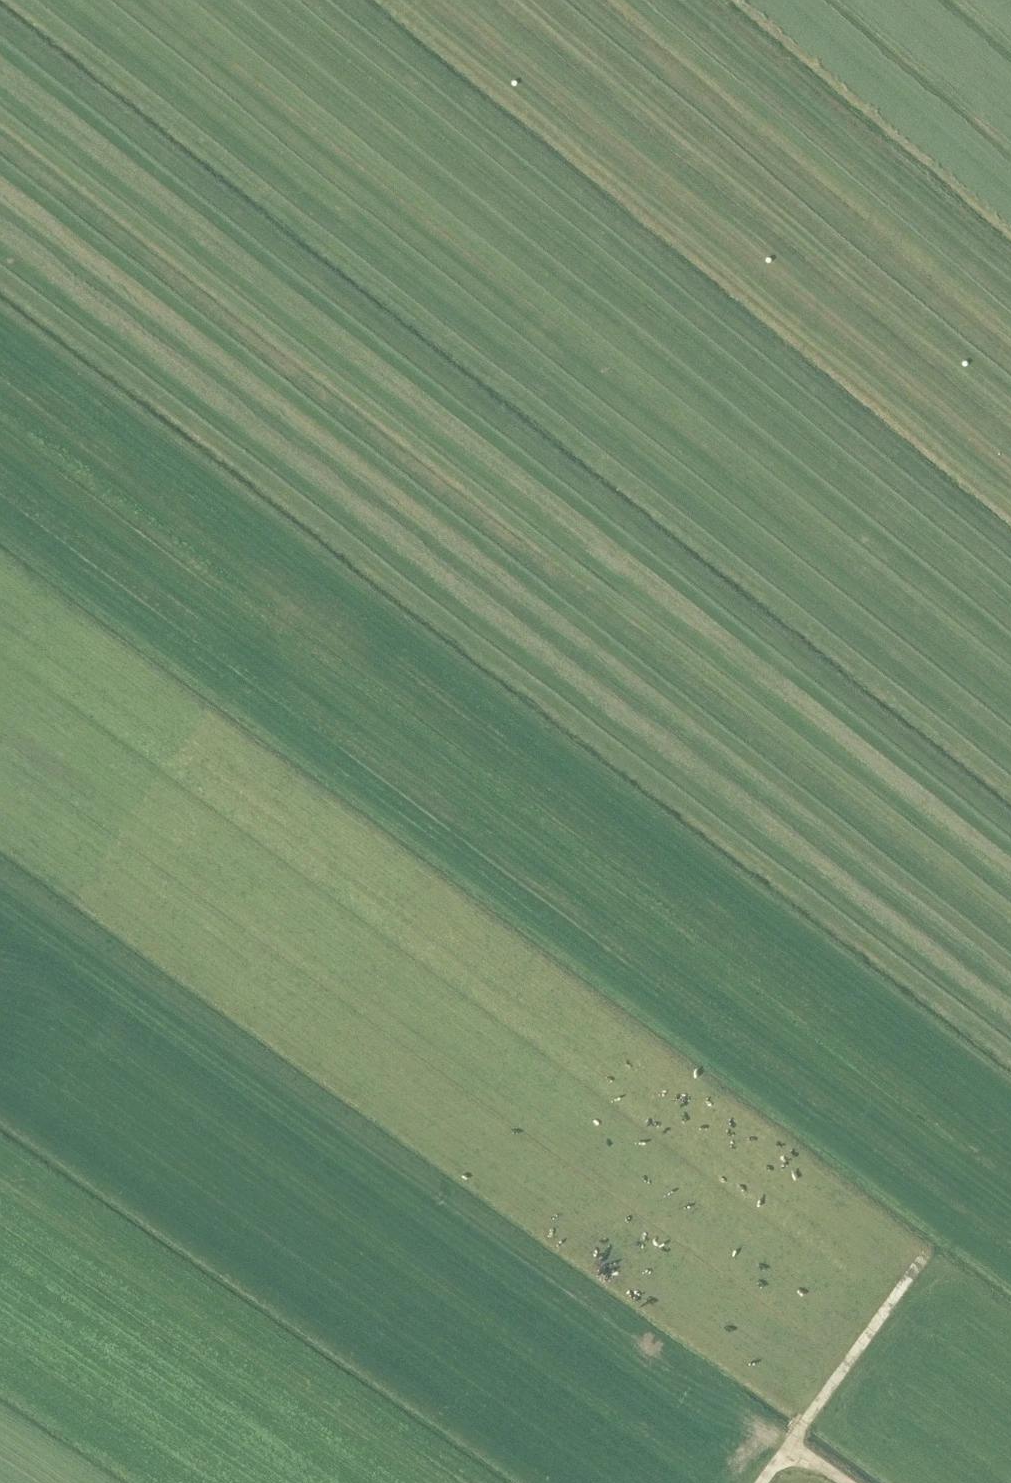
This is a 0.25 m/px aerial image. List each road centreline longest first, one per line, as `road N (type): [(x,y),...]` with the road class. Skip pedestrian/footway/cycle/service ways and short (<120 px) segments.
road 1 (track): [(769,1482),(927,1251)]

